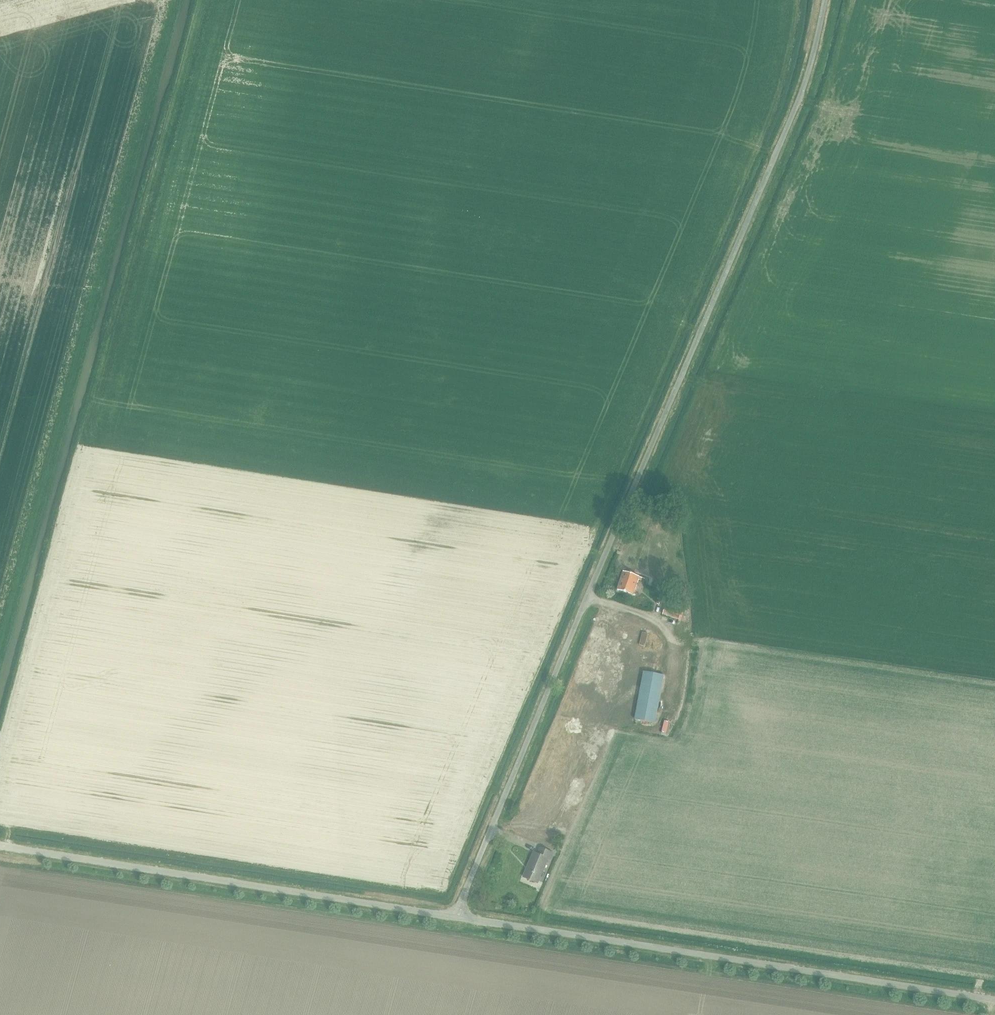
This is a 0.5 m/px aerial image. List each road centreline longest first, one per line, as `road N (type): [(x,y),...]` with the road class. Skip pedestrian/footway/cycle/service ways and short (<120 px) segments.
road 1 (unclassified): [(455,916),(799,103),(825,0)]
road 2 (unclassified): [(994,1002),(455,916)]
road 3 (unclassified): [(455,916),(0,848)]

